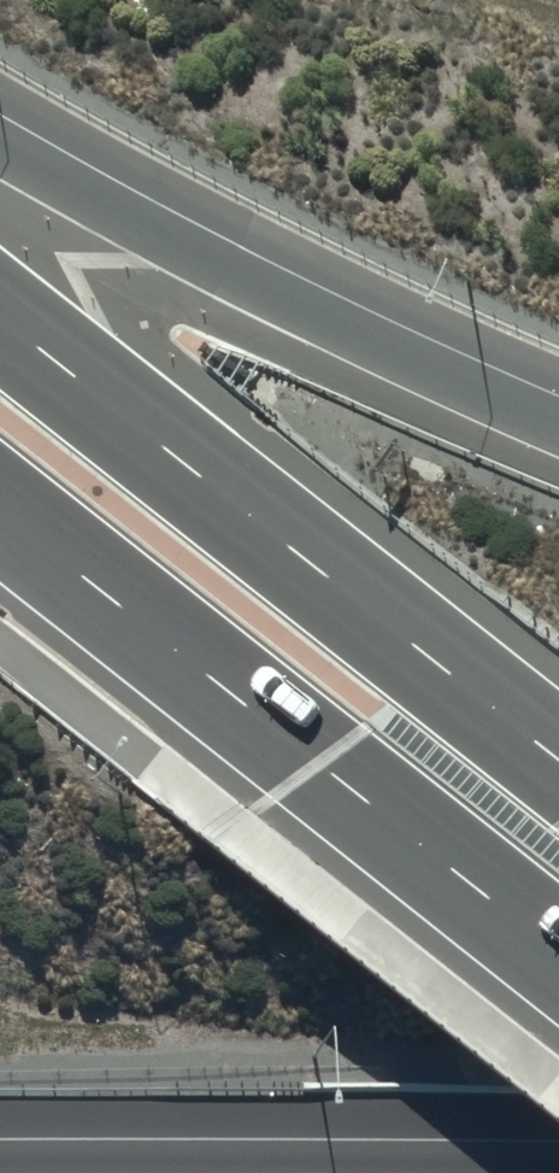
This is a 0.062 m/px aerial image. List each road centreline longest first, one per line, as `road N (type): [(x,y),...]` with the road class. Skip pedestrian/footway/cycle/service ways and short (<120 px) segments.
road 1 (secondary): [(558,951),(0,511)]
road 2 (secondary): [(0,319),(558,757)]
road 3 (motorway): [(0,147),(285,303),(558,427)]

